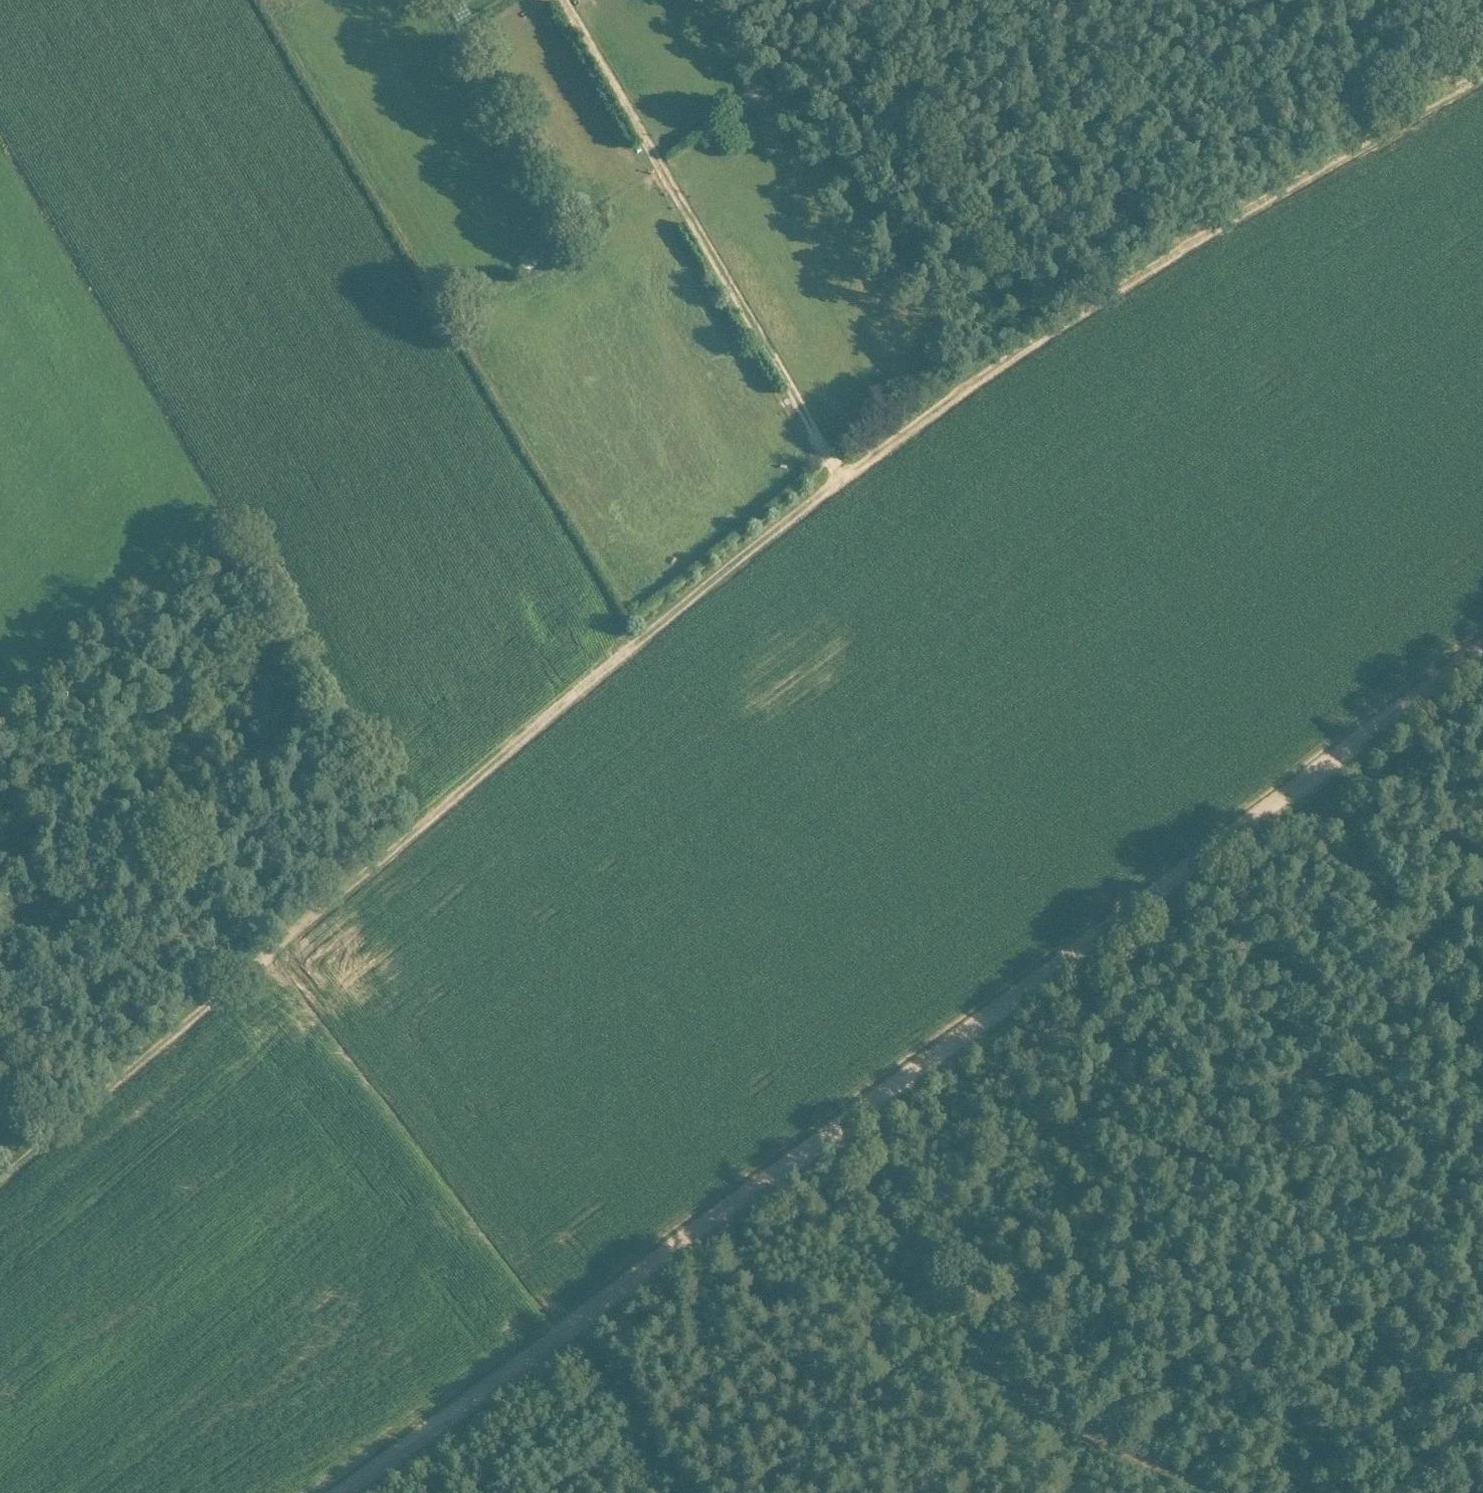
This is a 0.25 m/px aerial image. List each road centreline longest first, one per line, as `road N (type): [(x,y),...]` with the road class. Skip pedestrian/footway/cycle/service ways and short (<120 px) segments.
road 1 (track): [(0,1179),(915,425),(1094,300),(1482,72)]
road 2 (track): [(1301,786),(342,1492)]
road 3 (track): [(1301,786),(1482,1102)]
road 4 (track): [(1482,651),(1301,786)]

